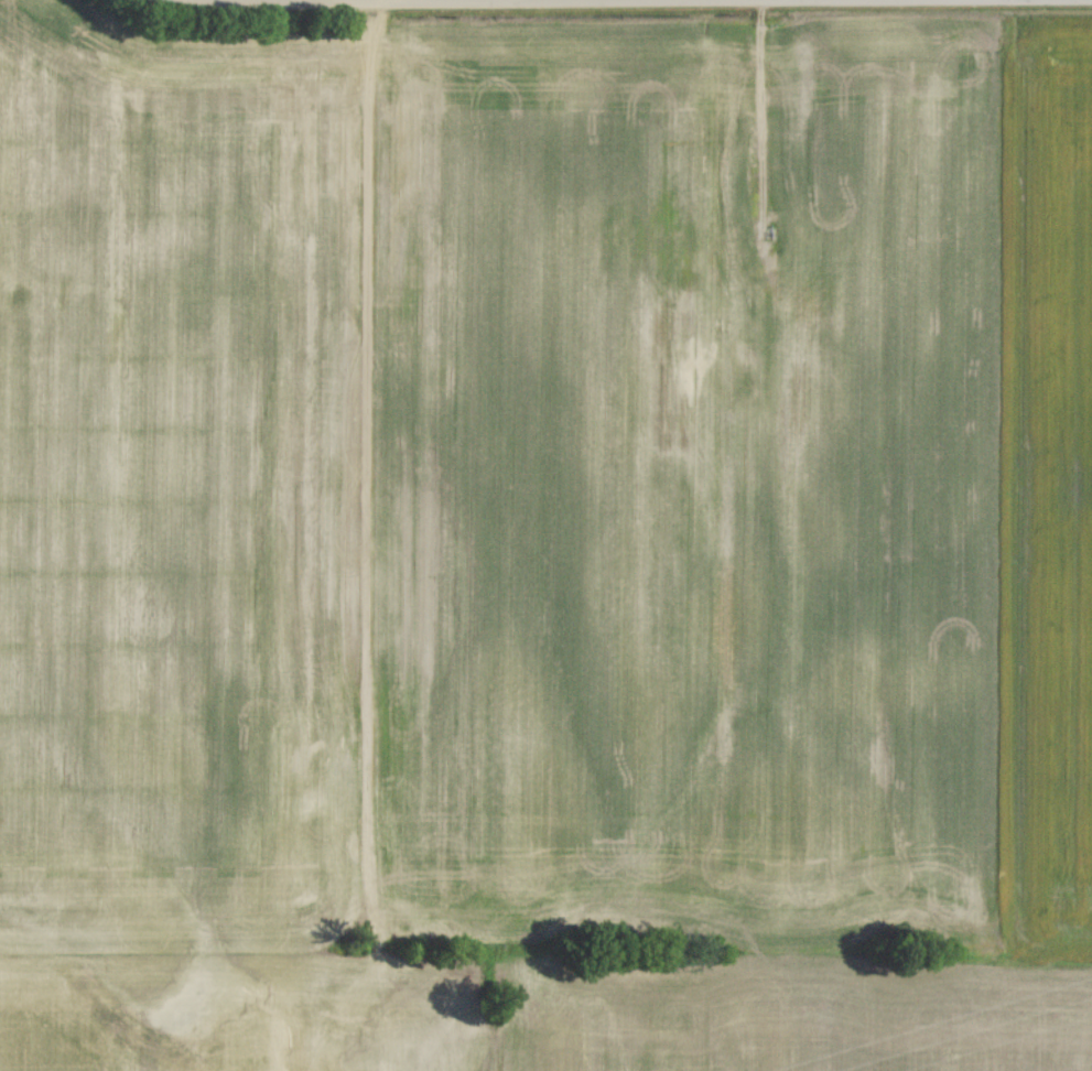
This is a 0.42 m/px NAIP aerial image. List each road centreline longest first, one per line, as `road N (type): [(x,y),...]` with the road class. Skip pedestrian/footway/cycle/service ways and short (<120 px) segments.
road 1 (residential): [(381,9),(395,1070)]
road 2 (residential): [(1091,5),(381,9),(161,0)]

